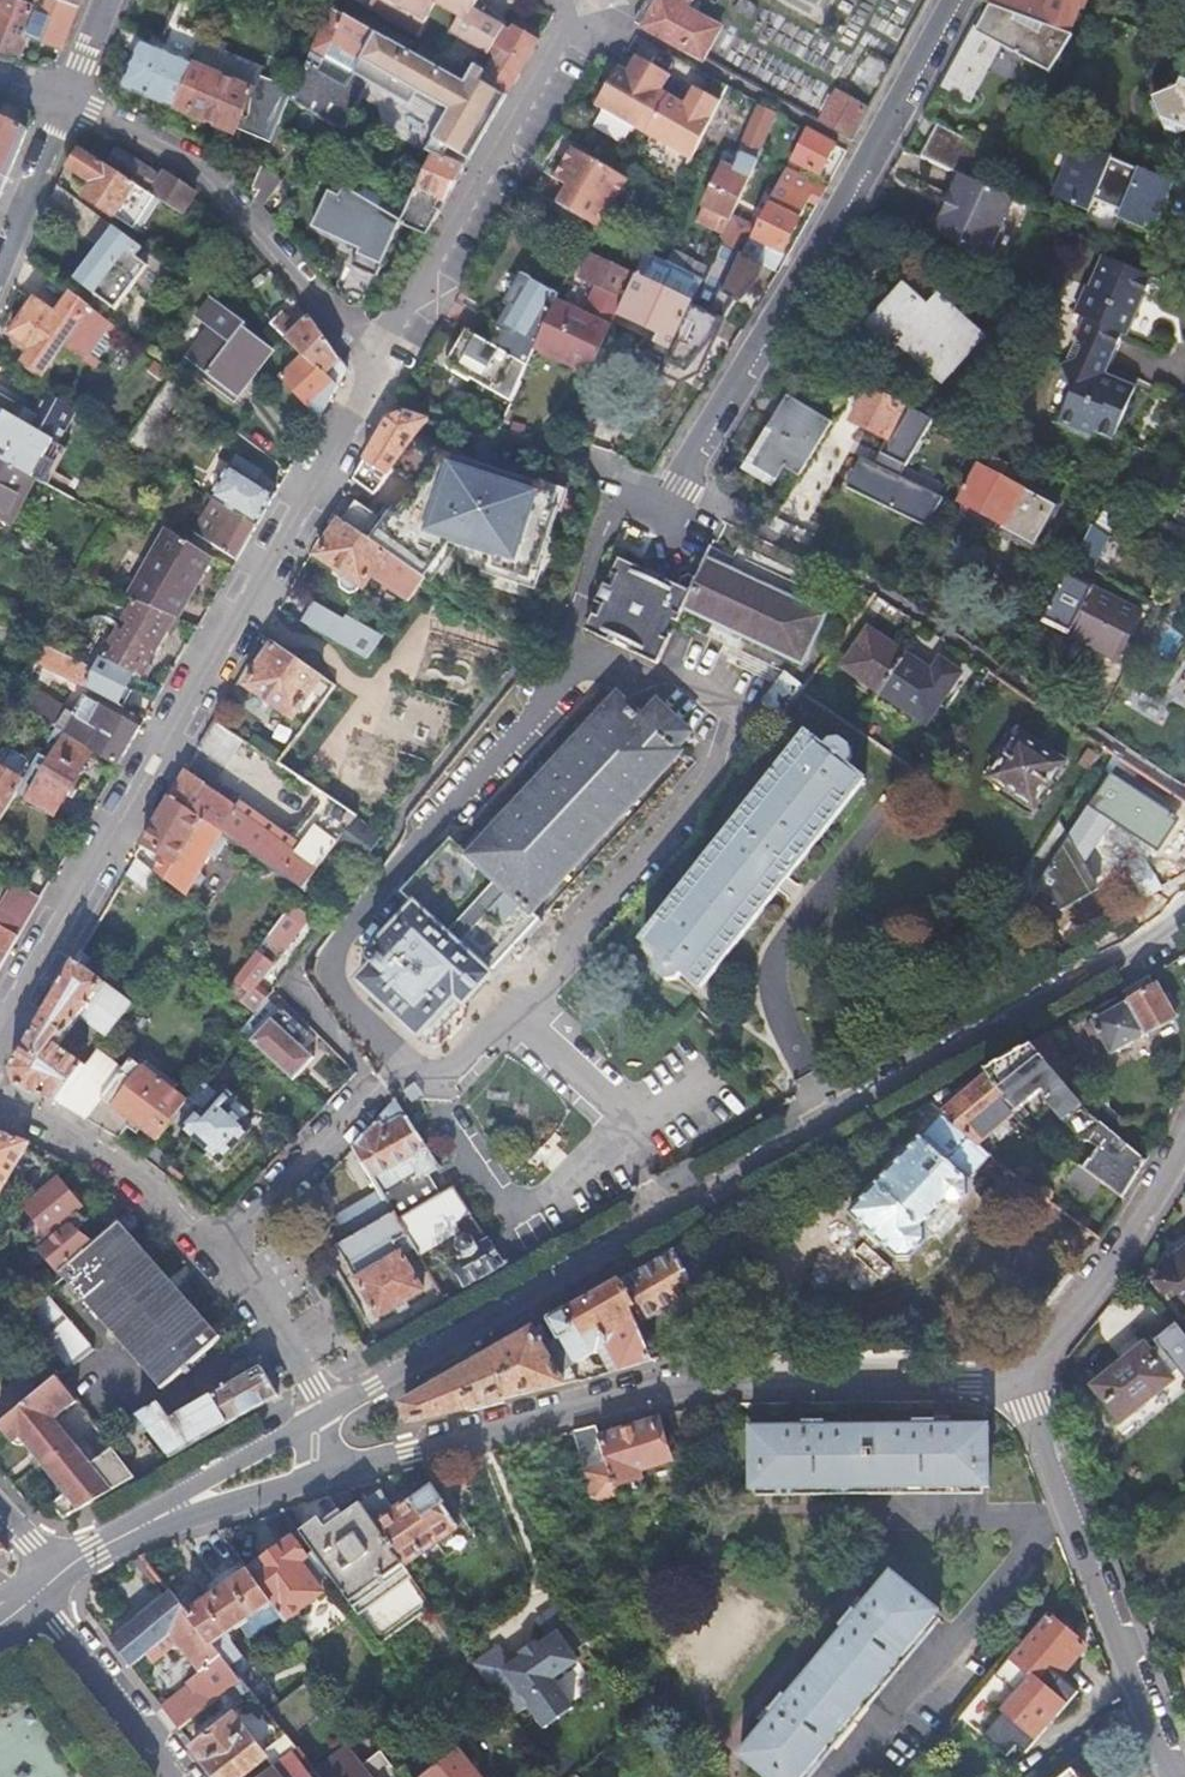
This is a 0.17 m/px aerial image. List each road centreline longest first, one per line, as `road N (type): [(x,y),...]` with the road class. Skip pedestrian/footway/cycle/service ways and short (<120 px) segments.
road 1 (residential): [(0,1014),(376,382)]
road 2 (residential): [(335,1471),(679,1386),(1020,1384)]
road 3 (residential): [(956,0),(667,501)]
road 4 (residential): [(1184,913),(712,1194)]
road 5 (residential): [(712,1194),(326,1412)]
road 6 (residential): [(376,382),(208,172),(56,102)]
road 7 (residential): [(376,382),(586,7)]
road 8 (residential): [(1020,1384),(1175,1776)]
road 9 (residential): [(1020,1384),(1184,1146)]
road 10 (residential): [(0,1111),(49,1126),(223,1245)]
road 11 (residential): [(25,1594),(144,1730),(173,1776)]
road 12 (residential): [(223,1245),(373,1089)]
road 13 (residential): [(223,1245),(326,1412)]
road 14 (residential): [(301,1428),(173,1499),(154,1519)]
road 15 (residential): [(154,1519),(182,1523),(303,1480)]
road 16 (residential): [(56,102),(0,241)]

